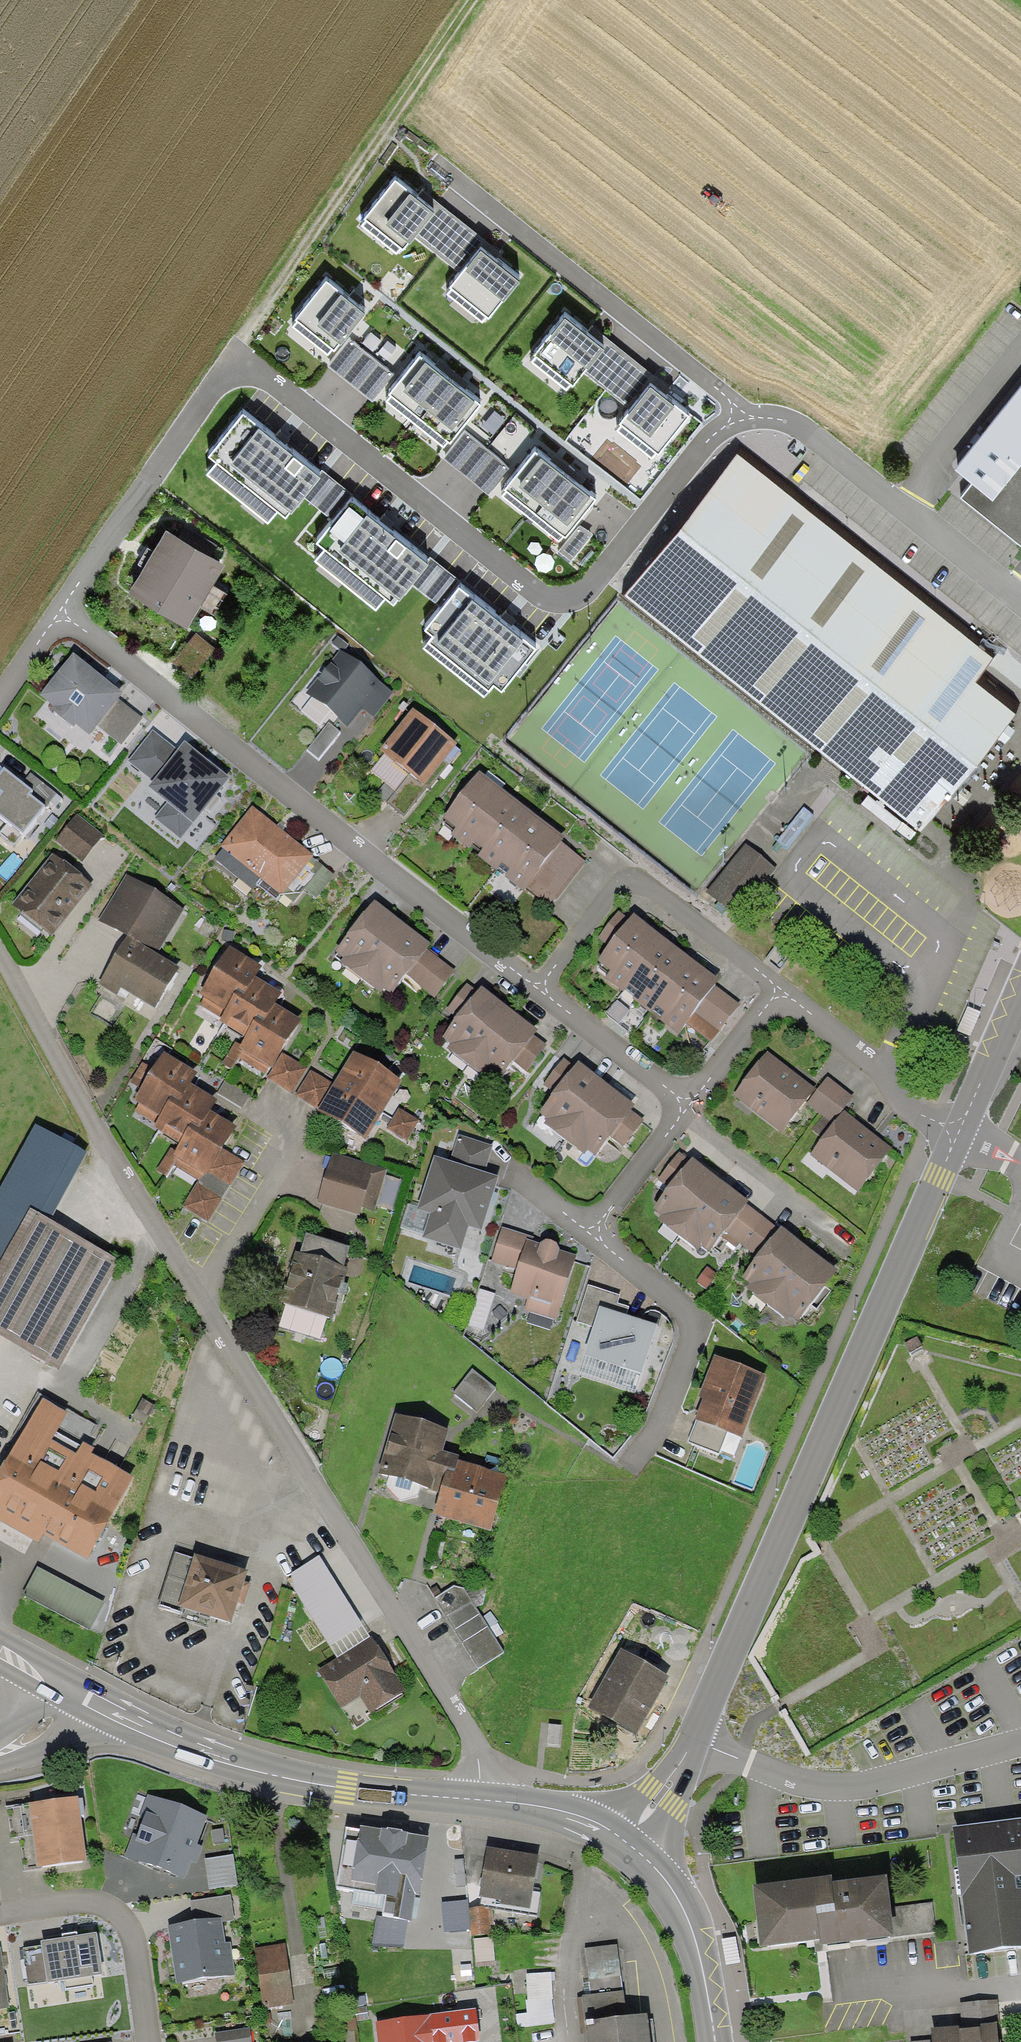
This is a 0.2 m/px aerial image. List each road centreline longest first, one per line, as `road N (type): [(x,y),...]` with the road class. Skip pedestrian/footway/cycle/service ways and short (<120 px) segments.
road 1 (residential): [(960,1132),(926,1117),(779,987),(688,1106),(55,612)]
road 2 (residential): [(741,419),(585,592),(536,596),(230,353),(55,612)]
road 3 (residential): [(478,1801),(471,1730),(196,1293),(0,953)]
road 4 (unclassified): [(960,1132),(693,1740)]
road 5 (track): [(470,0),(230,353)]
road 6 (primary): [(70,1691),(281,1777),(478,1801)]
road 7 (residential): [(741,419),(727,394),(439,166)]
road 8 (residential): [(1020,603),(805,433),(776,418),(741,419)]
road 9 (residential): [(1020,1742),(852,1788),(766,1771),(693,1740)]
road 10 (residential): [(149,2041),(131,1929),(107,1907),(79,1902),(0,1915)]
road 11 (primary): [(625,1846),(686,1915),(715,2041)]
road 12 (primary): [(478,1801),(548,1810),(625,1846)]
road 13 (unclassified): [(1020,997),(960,1132)]
road 14 (unclassified): [(693,1740),(625,1846)]

